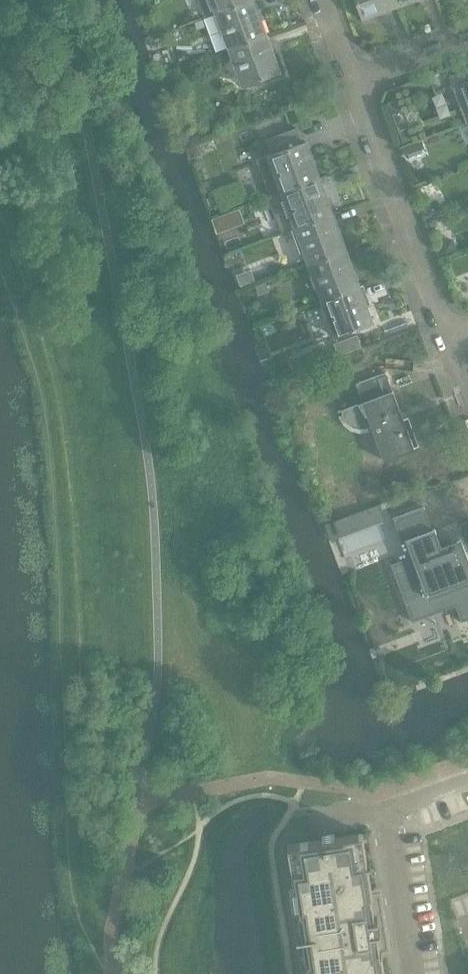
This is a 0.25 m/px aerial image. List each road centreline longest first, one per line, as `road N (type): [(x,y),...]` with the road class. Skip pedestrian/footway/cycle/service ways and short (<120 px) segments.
road 1 (residential): [(447,337),(353,86)]
road 2 (residential): [(467,781),(389,811),(414,973)]
road 3 (residential): [(467,46),(353,86)]

